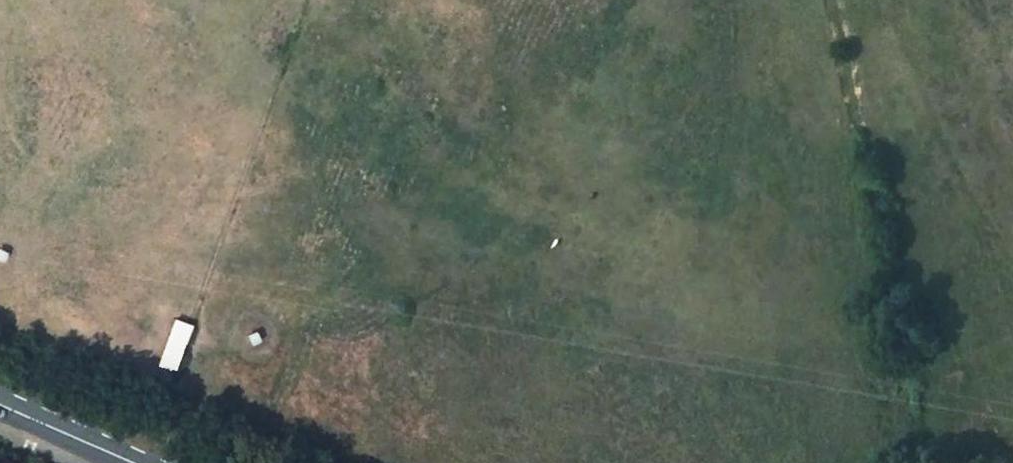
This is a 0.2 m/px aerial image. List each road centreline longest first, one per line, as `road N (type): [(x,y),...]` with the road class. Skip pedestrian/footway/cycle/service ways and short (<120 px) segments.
road 1 (tertiary): [(0,405),(130,462)]

